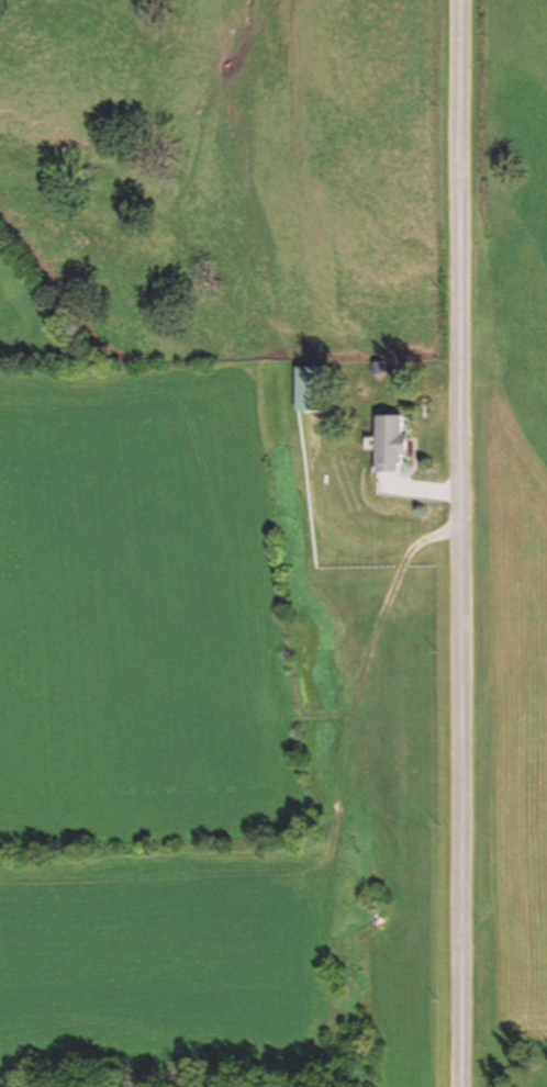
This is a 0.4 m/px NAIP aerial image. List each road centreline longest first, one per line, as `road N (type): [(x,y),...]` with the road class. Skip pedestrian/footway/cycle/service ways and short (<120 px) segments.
road 1 (secondary): [(459,0),(458,1086)]

